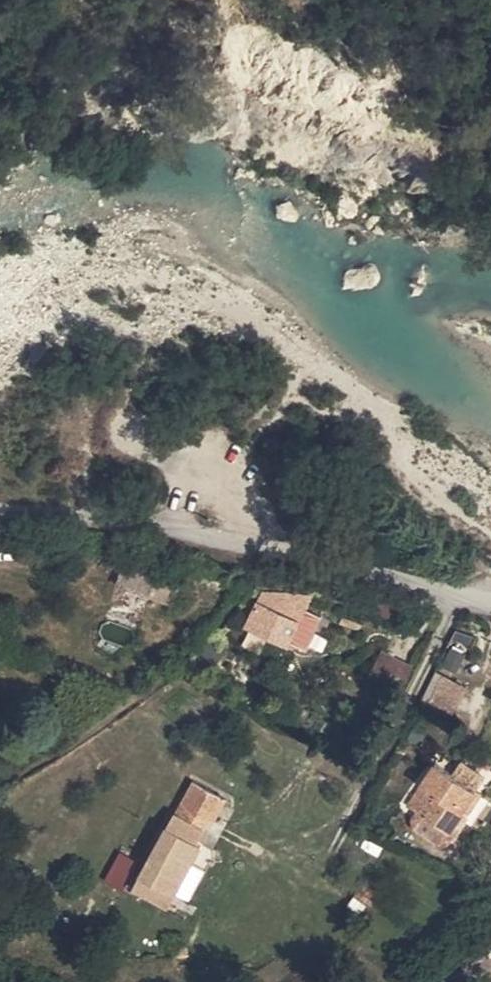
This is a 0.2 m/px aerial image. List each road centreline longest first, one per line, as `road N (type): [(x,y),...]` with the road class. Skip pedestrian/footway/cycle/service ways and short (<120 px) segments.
road 1 (unclassified): [(0,510),(257,545),(490,599)]

